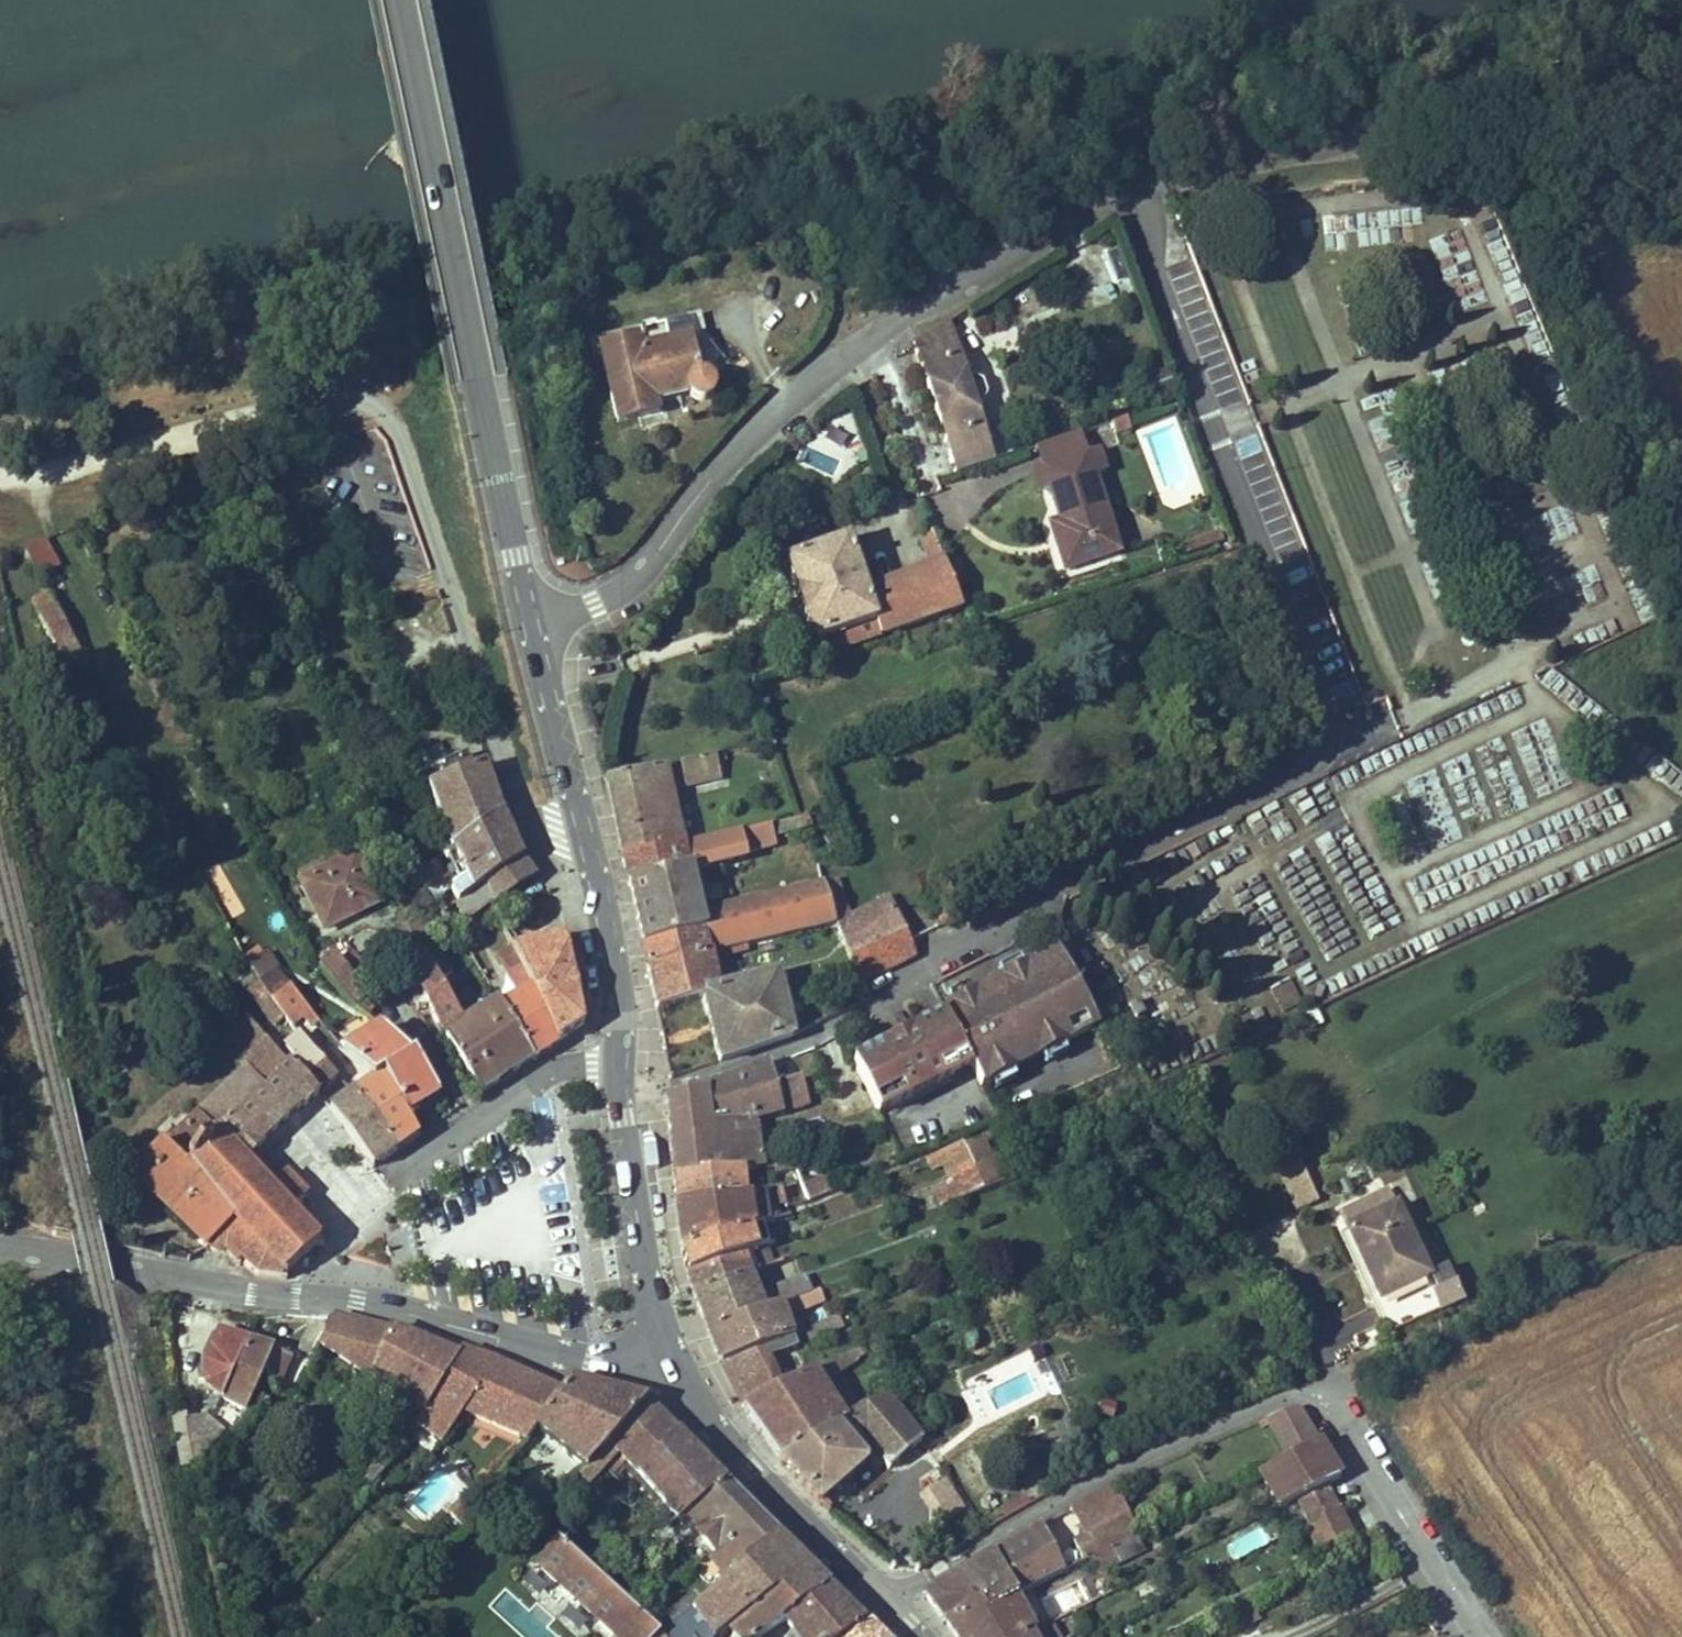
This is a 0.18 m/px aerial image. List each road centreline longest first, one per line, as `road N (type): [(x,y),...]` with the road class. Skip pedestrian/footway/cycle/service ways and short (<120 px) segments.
road 1 (residential): [(0,480),(308,401),(362,402),(379,410),(395,430),(524,806),(536,822),(580,825)]
road 2 (residential): [(1332,748),(1046,894),(801,1048),(619,1093)]
road 3 (residential): [(534,629),(633,581),(752,438),(861,345),(1130,200)]
road 4 (secondary): [(663,1363),(592,1362),(358,1301),(274,1297),(0,1246)]
road 5 (secondary): [(534,629),(399,0)]
road 6 (unclassified): [(1130,200),(1332,748)]
road 7 (residential): [(1130,200),(1253,151),(1544,115),(1681,108)]
road 8 (residential): [(1323,1378),(1066,1498),(887,1603)]
road 9 (track): [(1681,1212),(1323,1378)]
road 10 (secondary): [(887,1603),(749,1469),(663,1363)]
road 11 (residential): [(1488,1636),(1323,1378)]
road 12 (secondary): [(663,1363),(619,1093)]
road 13 (secondary): [(619,1093),(616,972),(580,825)]
road 14 (secondary): [(580,825),(534,629)]

